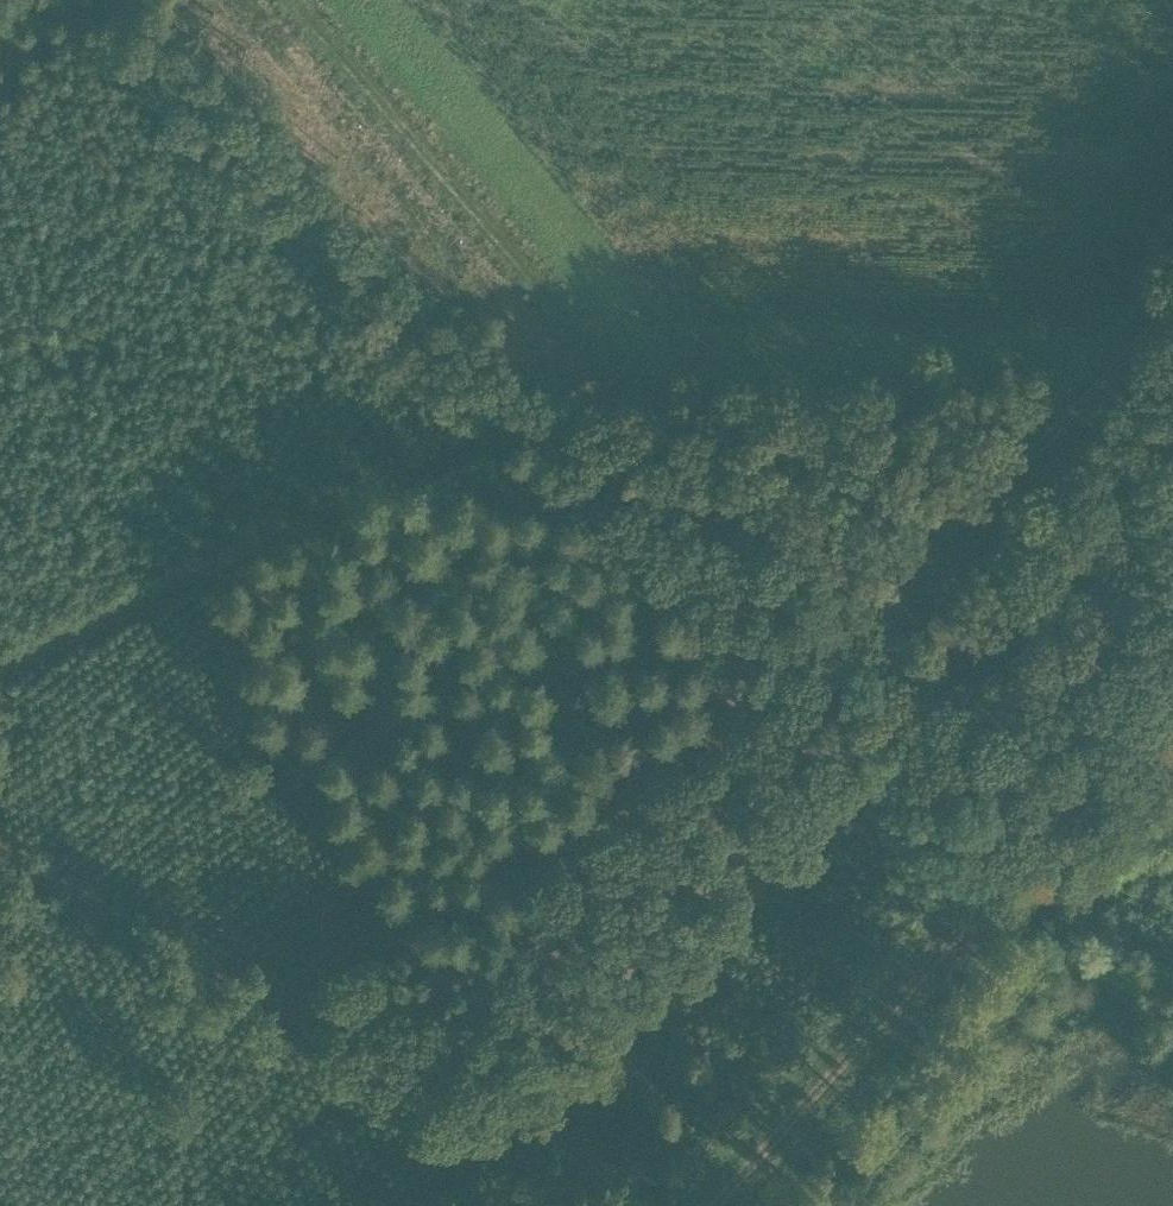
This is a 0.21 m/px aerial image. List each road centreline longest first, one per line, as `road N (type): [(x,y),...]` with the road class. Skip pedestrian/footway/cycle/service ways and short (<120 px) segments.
road 1 (track): [(718,1205),(974,904),(980,858),(959,807),(853,678),(859,647),(915,564)]
road 2 (track): [(0,857),(646,1205)]
road 3 (track): [(1172,823),(848,1205)]
road 4 (track): [(293,0),(584,346)]
road 5 (track): [(853,678),(611,421),(584,346)]

